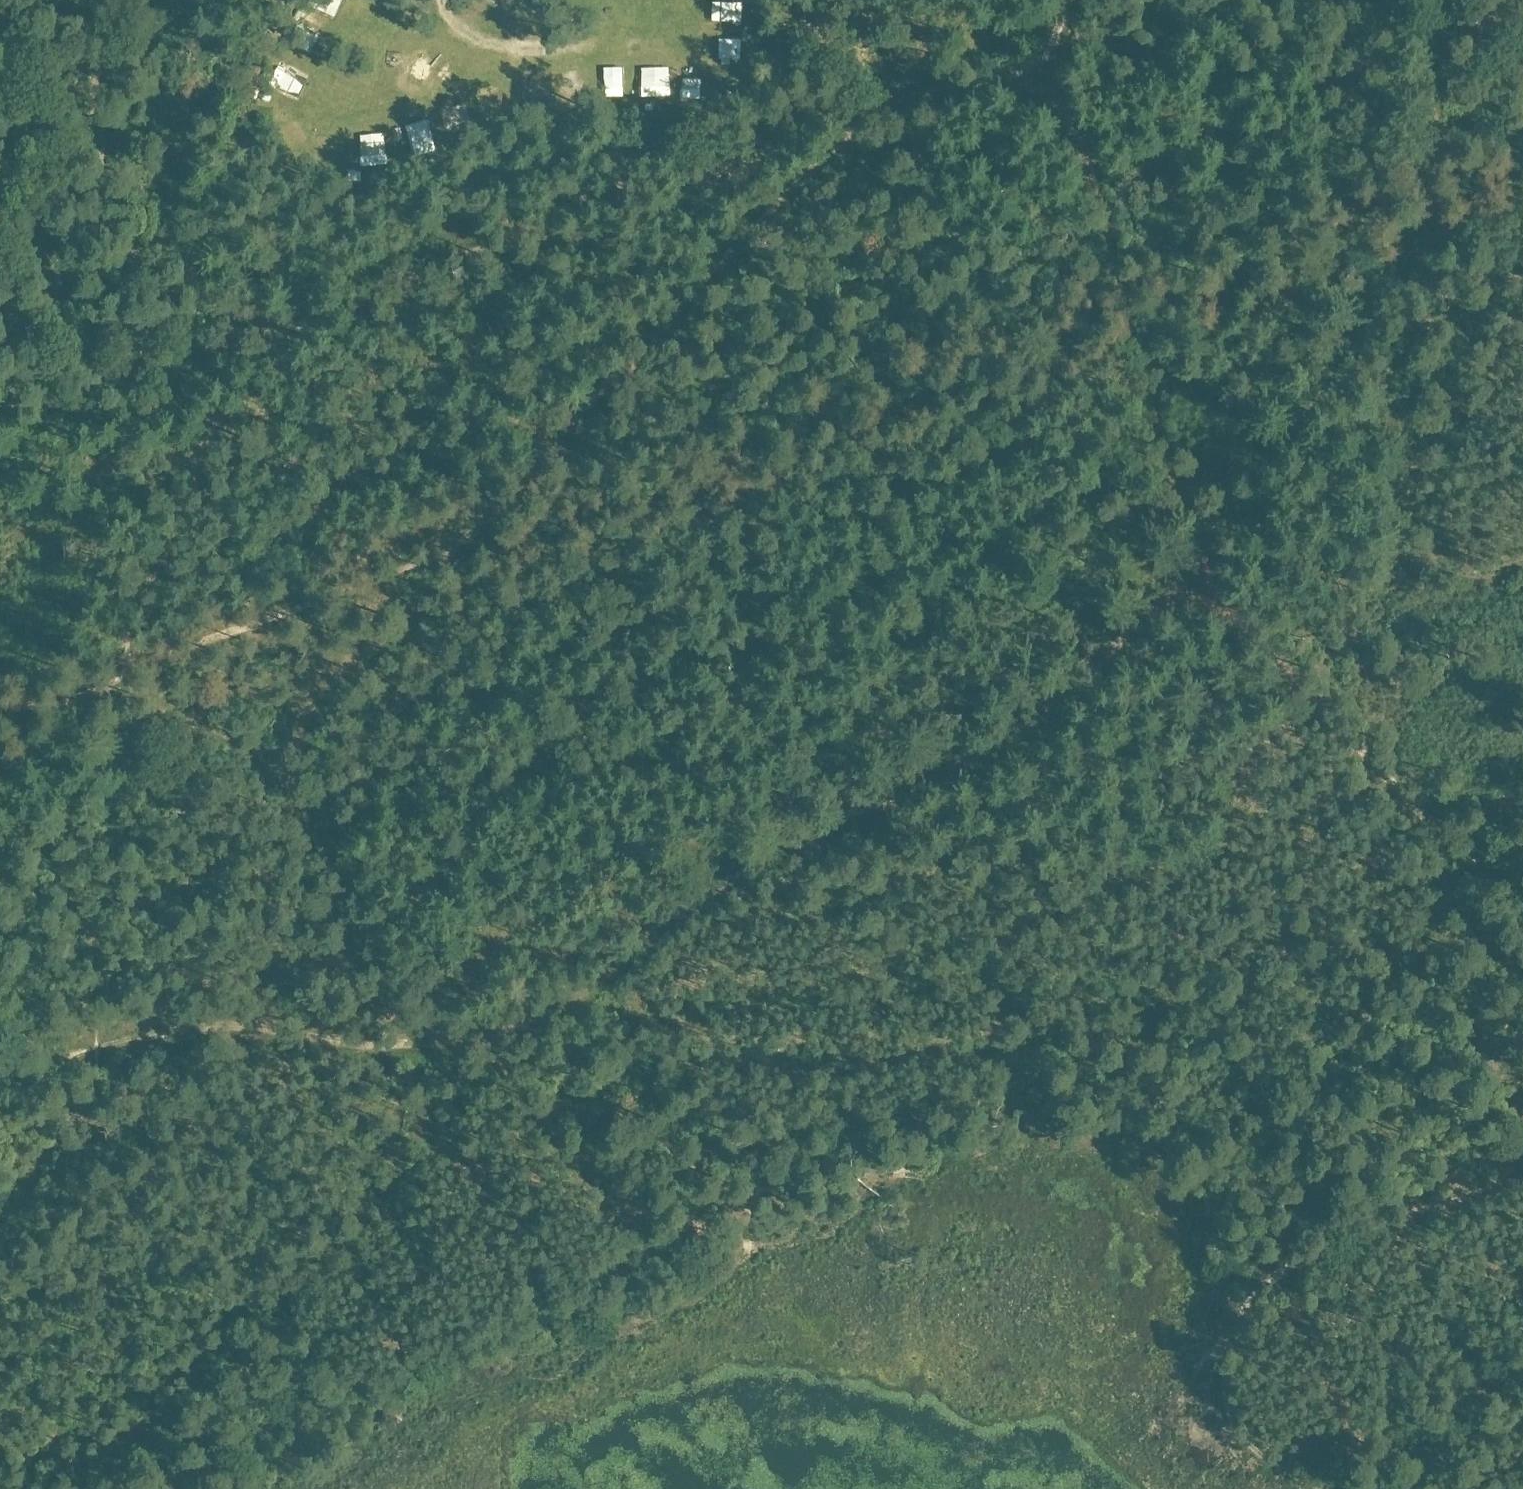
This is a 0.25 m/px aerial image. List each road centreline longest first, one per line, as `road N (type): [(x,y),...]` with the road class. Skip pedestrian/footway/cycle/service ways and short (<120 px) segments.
road 1 (track): [(1062,100),(983,90),(899,122),(791,209),(473,557)]
road 2 (track): [(0,722),(473,557)]
road 3 (track): [(1062,100),(1113,310),(1195,555)]
road 4 (track): [(1195,555),(1425,811),(1522,898)]
road 5 (track): [(273,759),(356,955),(408,1045)]
road 6 (track): [(473,557),(316,704),(273,759)]
road 7 (track): [(64,700),(273,759)]
road 8 (track): [(446,0),(473,35),(505,46),(585,43)]
road 9 (track): [(356,955),(252,1024)]

